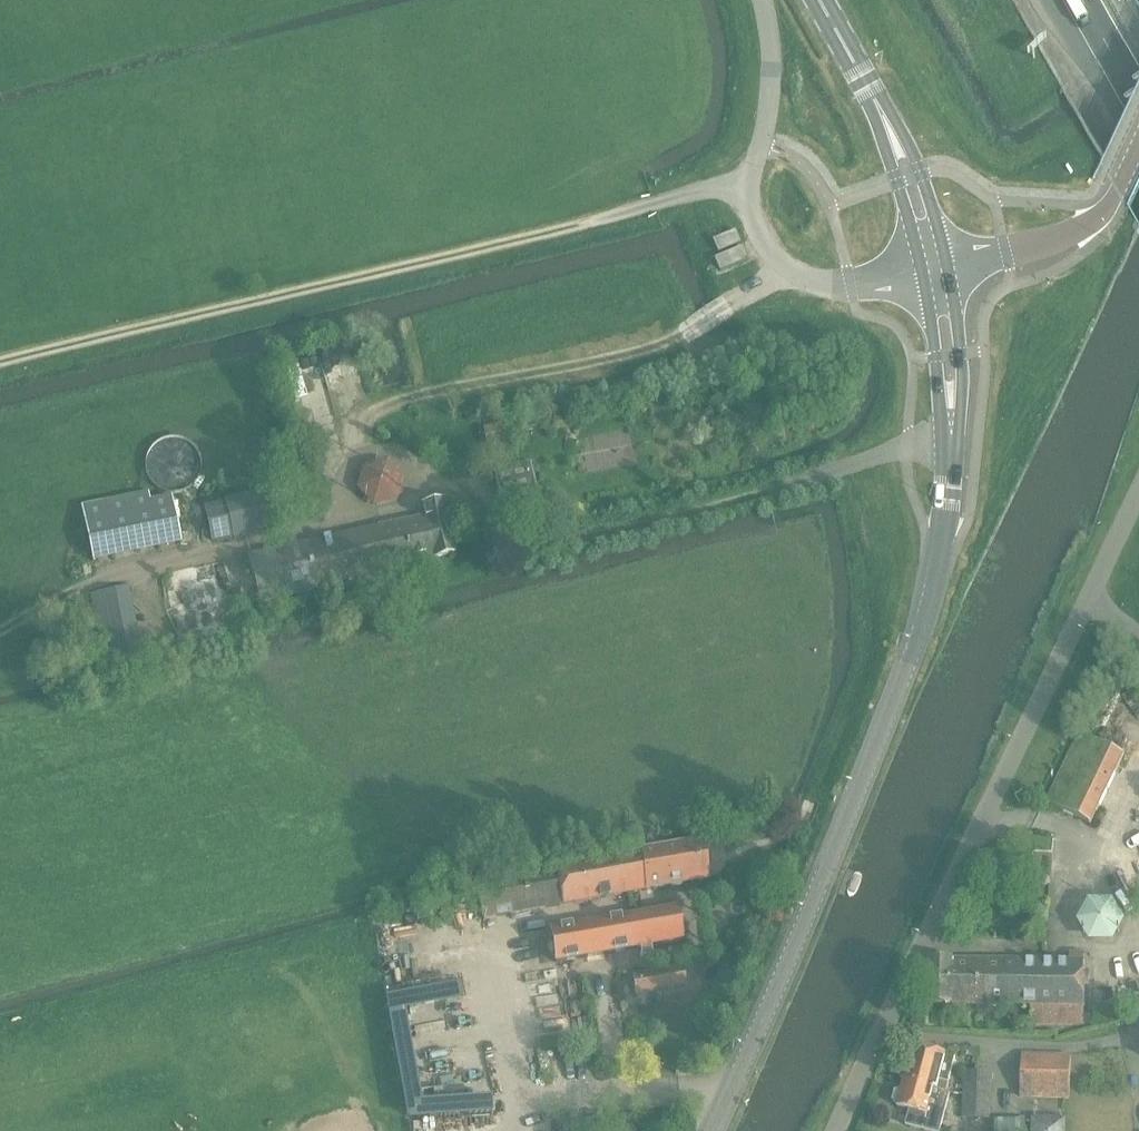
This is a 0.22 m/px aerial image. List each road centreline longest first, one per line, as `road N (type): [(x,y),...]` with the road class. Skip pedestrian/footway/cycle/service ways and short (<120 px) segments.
road 1 (secondary): [(713,1130),(912,658),(938,552),(953,412)]
road 2 (track): [(0,1018),(253,954),(291,967),(328,1016),(350,1071),(357,1130)]
road 3 (unclassified): [(923,273),(829,284),(790,271),(755,233),(749,187),(767,136),(775,60),(765,0)]
road 4 (residential): [(884,1019),(938,1039),(1059,1047),(1137,1039),(1138,1047)]
road 5 (residential): [(884,1019),(989,817)]
road 6 (unclassified): [(1106,206),(1053,241),(946,267)]
road 7 (secondary): [(894,141),(823,0)]
road 8 (secondary): [(953,412),(961,352),(946,267)]
road 9 (secondary): [(923,273),(953,412)]
road 10 (secondary): [(946,267),(921,173),(894,141)]
road 11 (secondary): [(894,141),(923,273)]
road 12 (residential): [(838,1130),(884,1019)]

